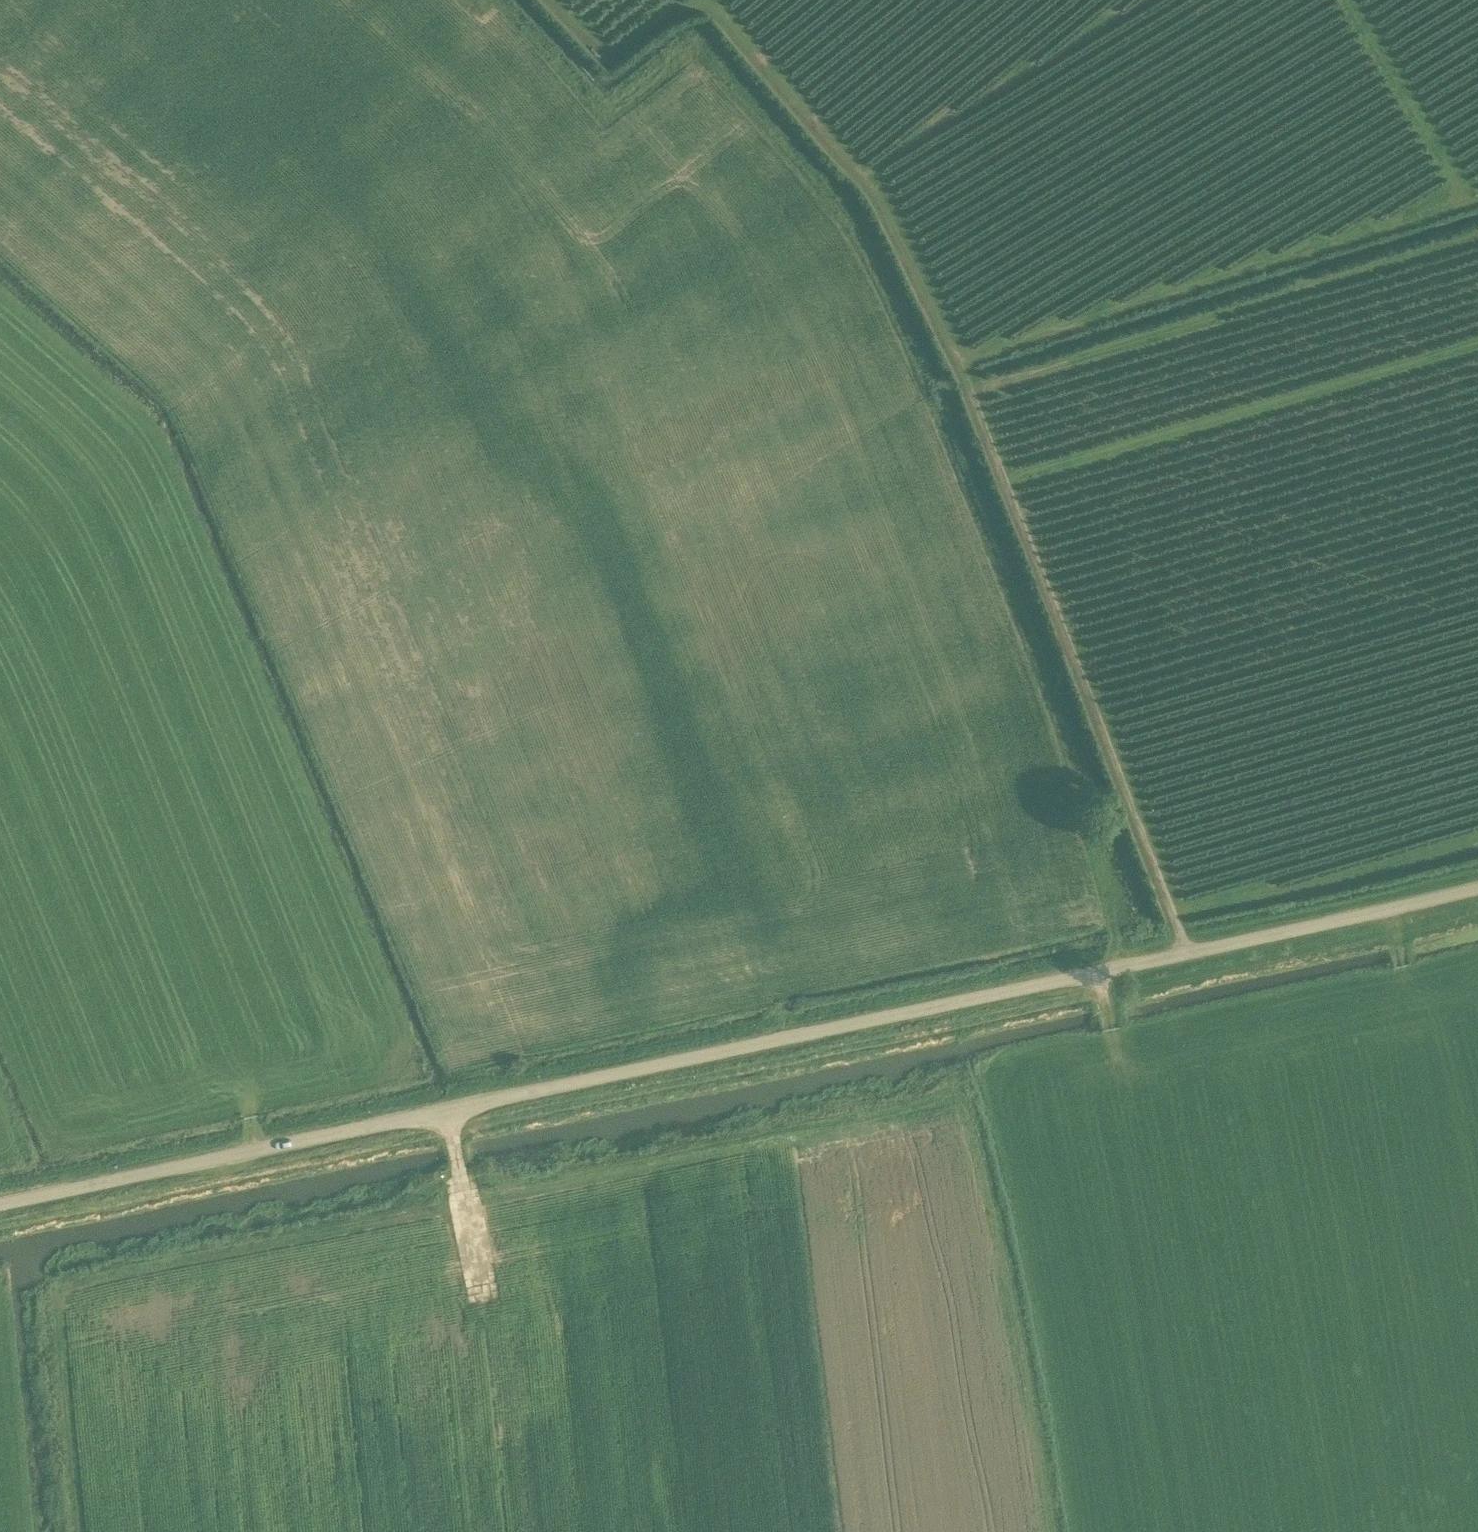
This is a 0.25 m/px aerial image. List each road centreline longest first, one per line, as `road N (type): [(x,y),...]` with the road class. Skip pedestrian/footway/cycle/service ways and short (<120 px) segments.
road 1 (unclassified): [(0,1204),(1477,887)]
road 2 (track): [(445,1111),(467,1201),(55,1287),(77,1531)]

